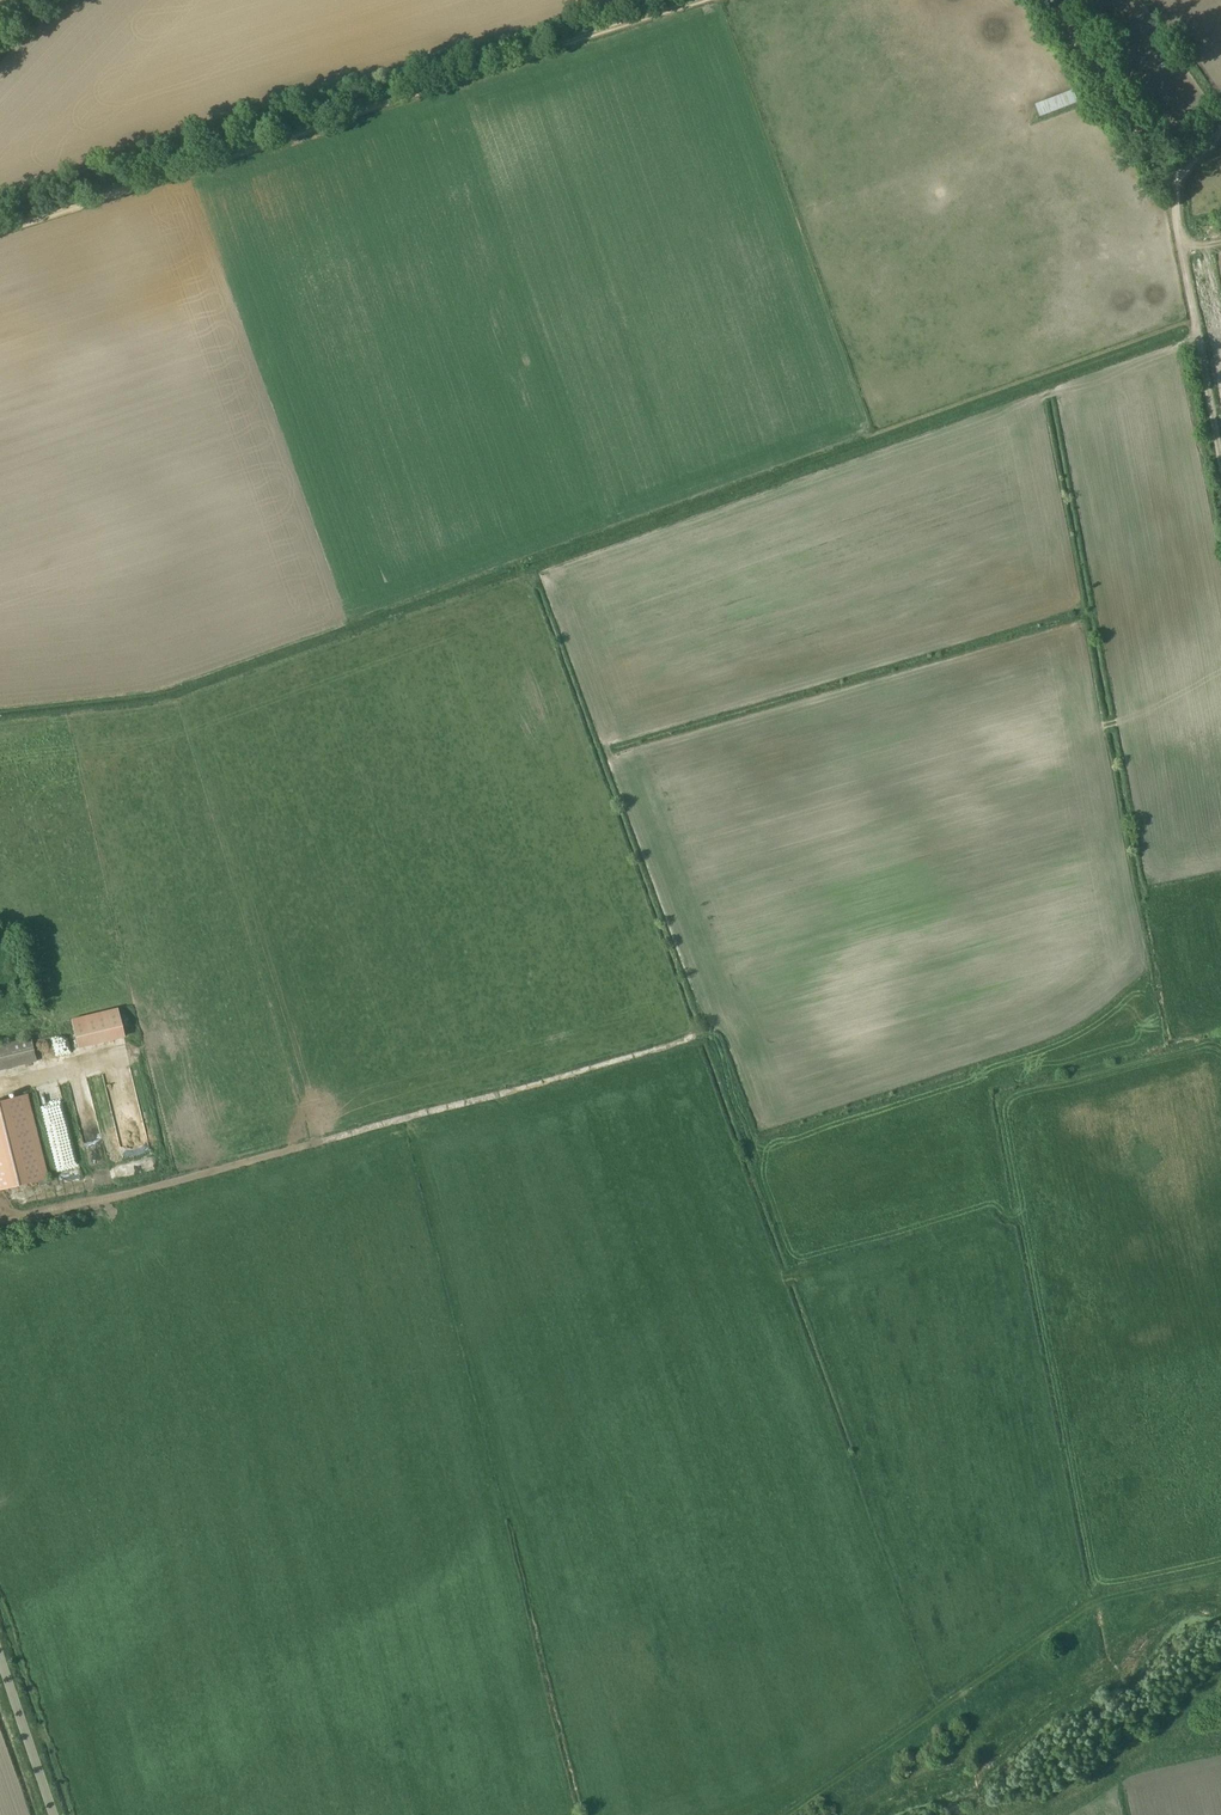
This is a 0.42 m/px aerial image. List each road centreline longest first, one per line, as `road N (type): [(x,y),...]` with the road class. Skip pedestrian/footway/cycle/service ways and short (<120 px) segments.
road 1 (track): [(0,232),(688,0)]
road 2 (track): [(699,1038),(98,1204),(0,1216)]
road 3 (track): [(1048,0),(1148,158),(1170,175)]
road 4 (unclassified): [(1191,281),(1170,175),(1220,130)]
road 5 (unclassified): [(54,1814),(0,1655)]
road 6 (track): [(1220,441),(1191,281)]

